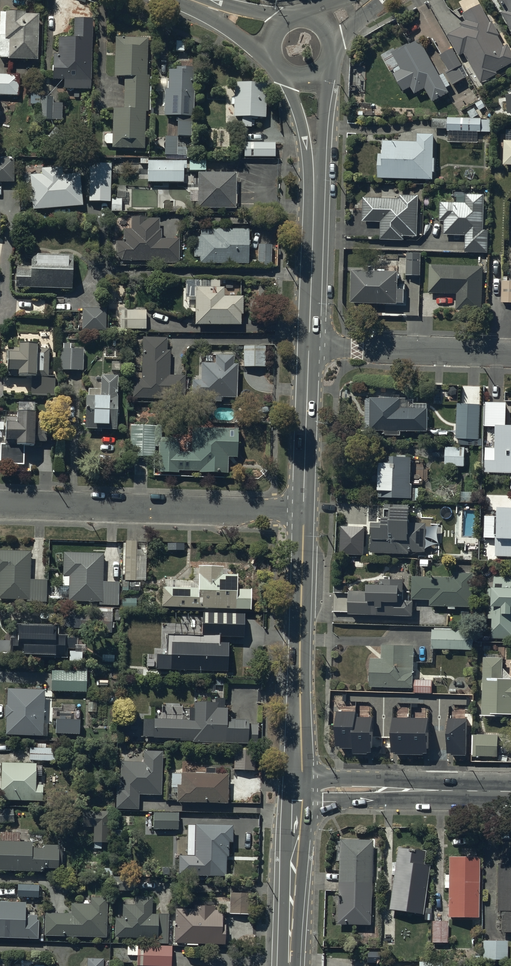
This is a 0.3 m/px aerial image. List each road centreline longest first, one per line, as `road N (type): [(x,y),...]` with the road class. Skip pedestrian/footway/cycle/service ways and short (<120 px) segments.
road 1 (unclassified): [(0,504),(303,512)]
road 2 (tertiary): [(303,512),(297,789)]
road 3 (tertiary): [(311,76),(309,346)]
road 4 (secondary): [(297,789),(510,792)]
road 5 (unclassified): [(309,346),(510,353)]
road 6 (secondary): [(297,789),(292,965)]
road 7 (tertiary): [(309,346),(303,512)]

